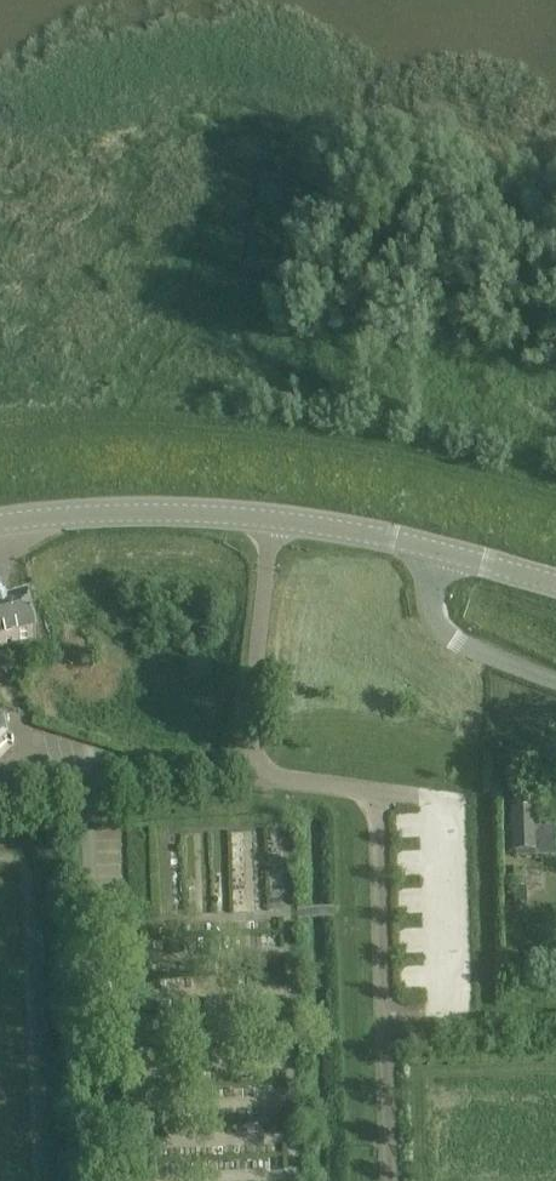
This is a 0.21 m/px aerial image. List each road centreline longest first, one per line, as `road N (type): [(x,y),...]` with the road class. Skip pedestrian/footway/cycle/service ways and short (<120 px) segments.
road 1 (tertiary): [(0,522),(178,511),(278,518),(439,550)]
road 2 (unclassified): [(86,773),(99,1180)]
road 3 (unclassified): [(555,680),(484,656),(439,626),(432,576),(439,550)]
road 4 (tertiary): [(555,583),(439,550)]

